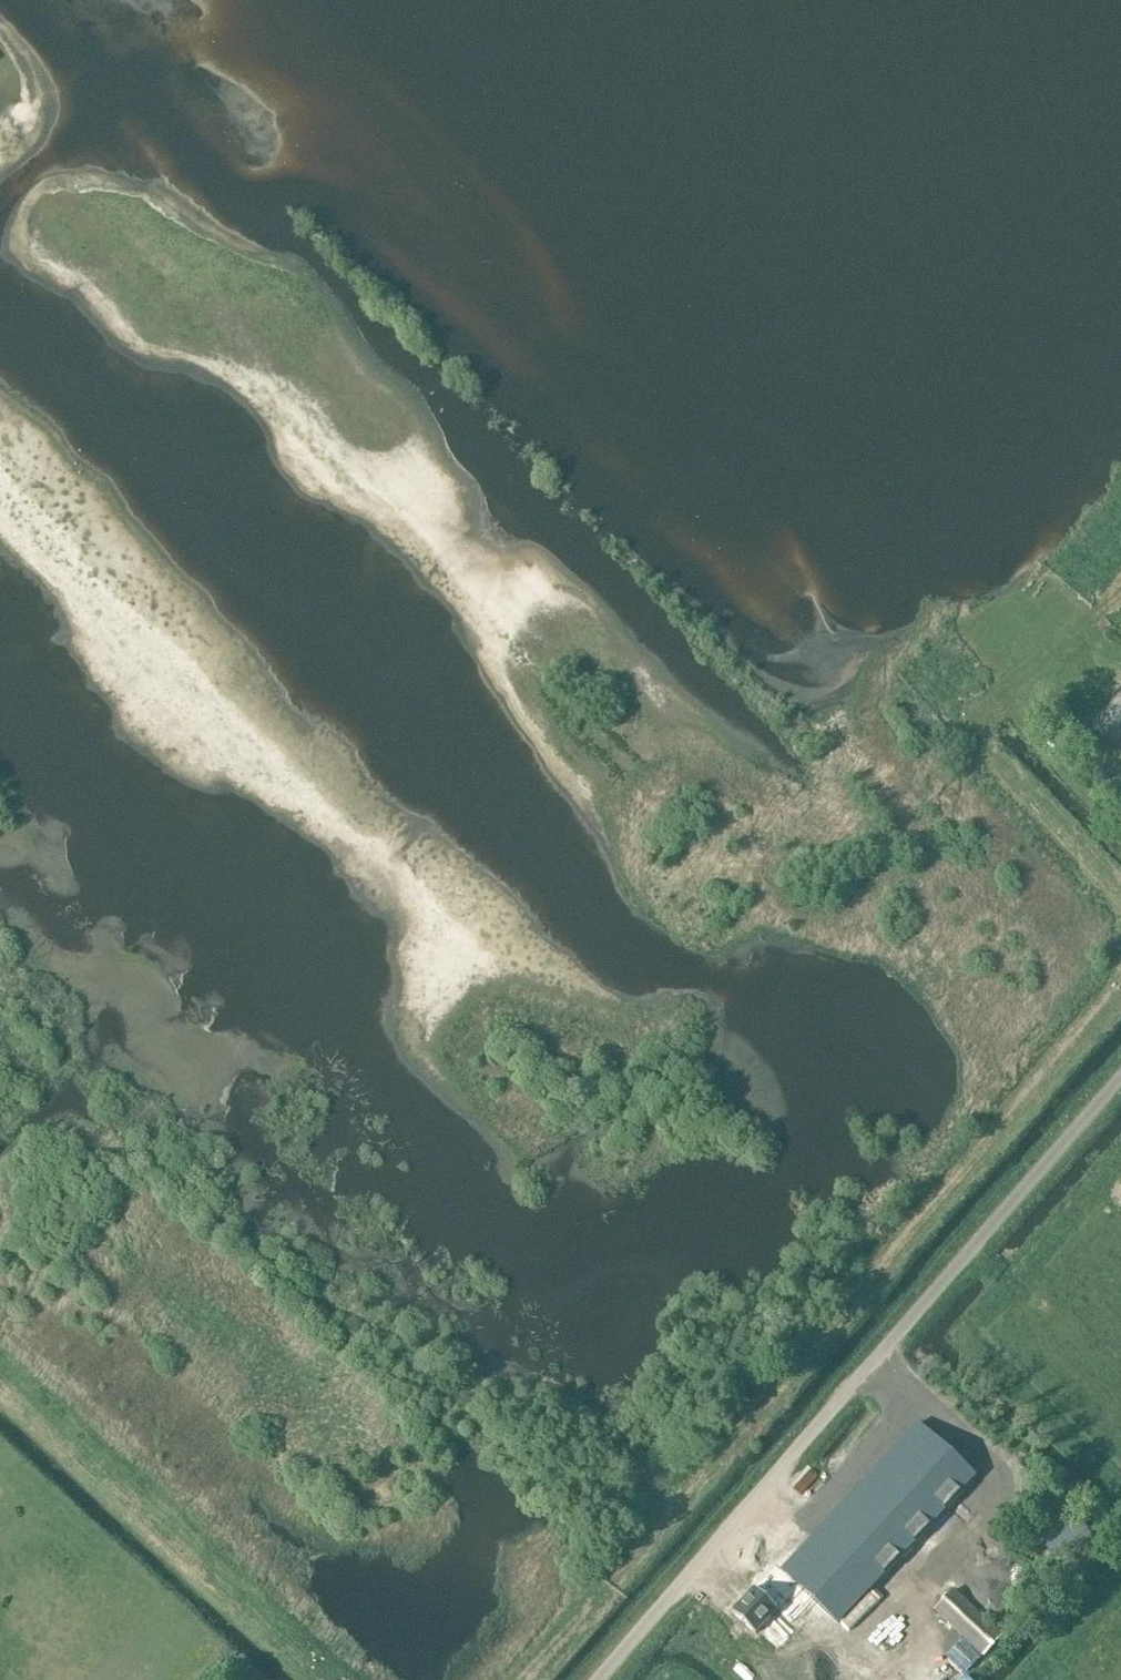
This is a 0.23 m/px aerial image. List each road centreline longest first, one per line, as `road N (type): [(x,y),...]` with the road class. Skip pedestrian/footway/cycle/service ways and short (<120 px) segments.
road 1 (unclassified): [(597,1679),(1120,1079)]

